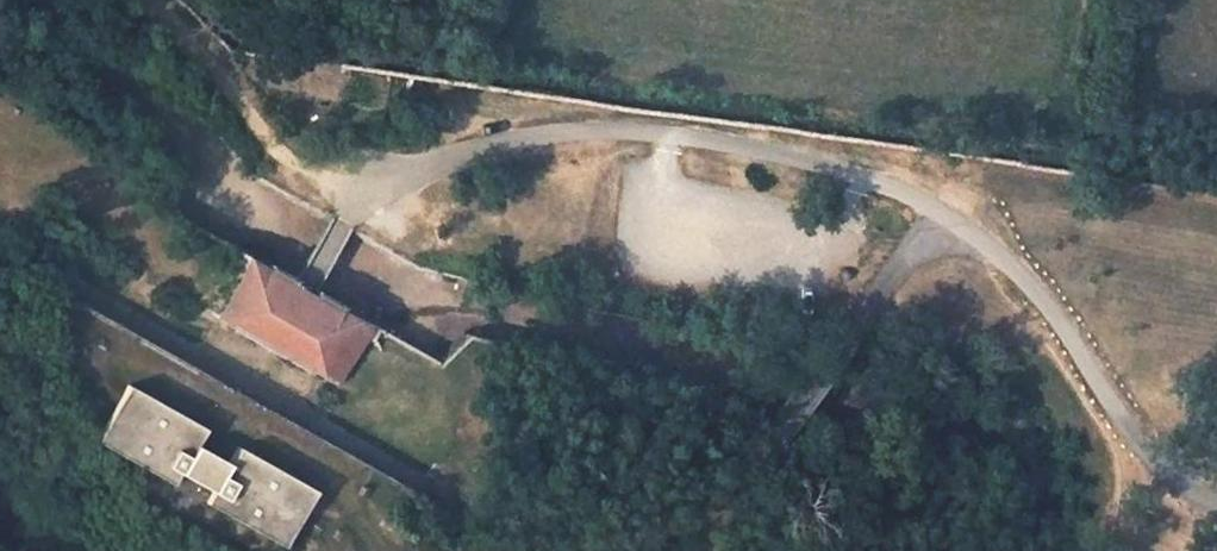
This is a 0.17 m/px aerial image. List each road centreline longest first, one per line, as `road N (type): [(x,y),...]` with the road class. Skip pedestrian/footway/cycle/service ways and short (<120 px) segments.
road 1 (residential): [(305,293),(348,219),(402,185),(600,137),(690,143),(809,166),(872,180),(944,211)]
road 2 (residential): [(597,550),(685,531),(732,497),(944,211)]
road 3 (residential): [(944,211),(1030,283),(1137,444),(1174,483),(1216,508)]

